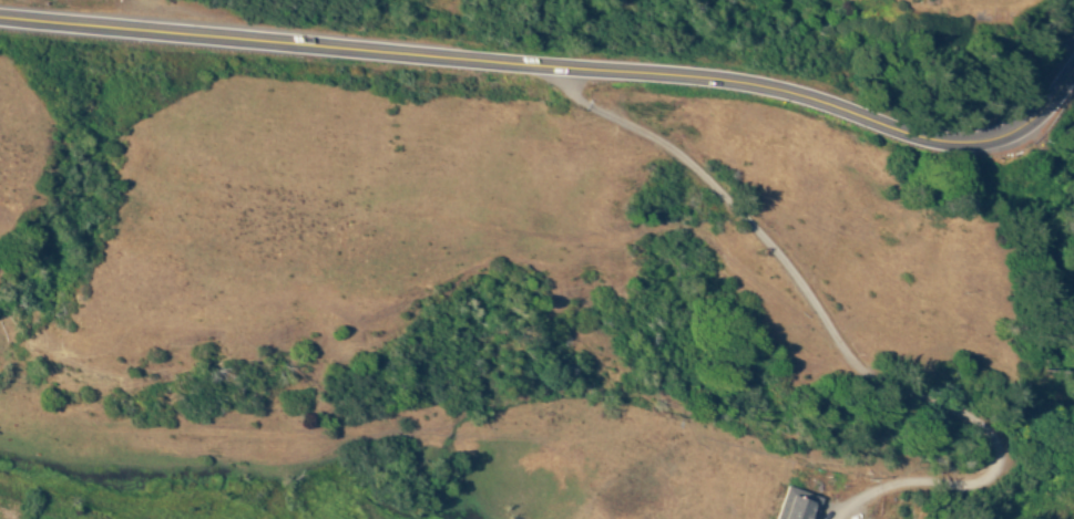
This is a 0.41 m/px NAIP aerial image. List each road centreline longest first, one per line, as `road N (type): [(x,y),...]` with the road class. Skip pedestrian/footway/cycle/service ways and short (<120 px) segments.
road 1 (primary): [(0,15),(695,77),(778,90),(955,143),(1010,133),(1035,116),(1073,67)]

